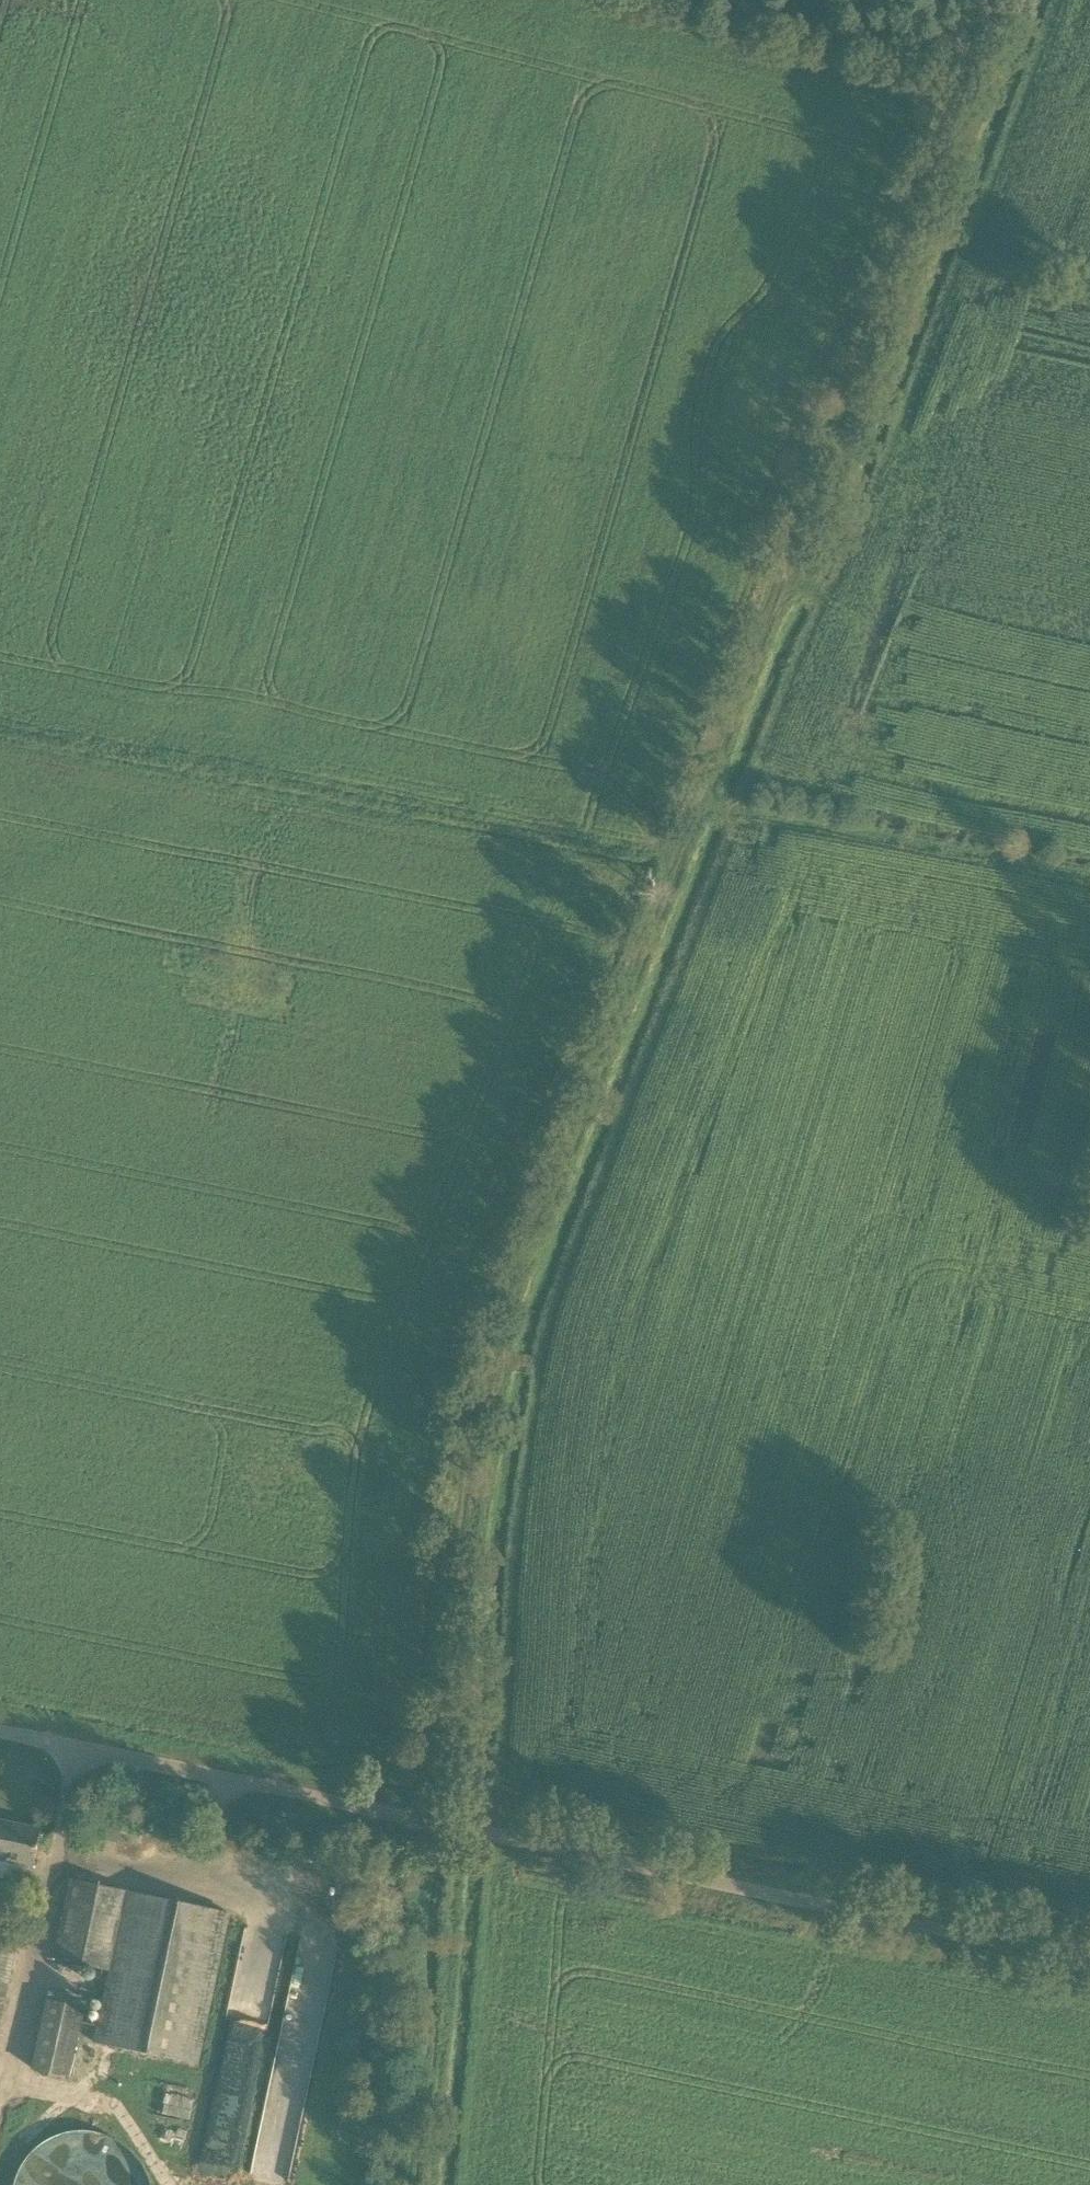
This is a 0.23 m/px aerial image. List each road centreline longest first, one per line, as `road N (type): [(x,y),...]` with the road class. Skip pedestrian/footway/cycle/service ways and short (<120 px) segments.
road 1 (track): [(1003,0),(904,277),(468,1362),(449,1445),(425,1810)]
road 2 (unclassified): [(1089,1952),(0,1728)]

